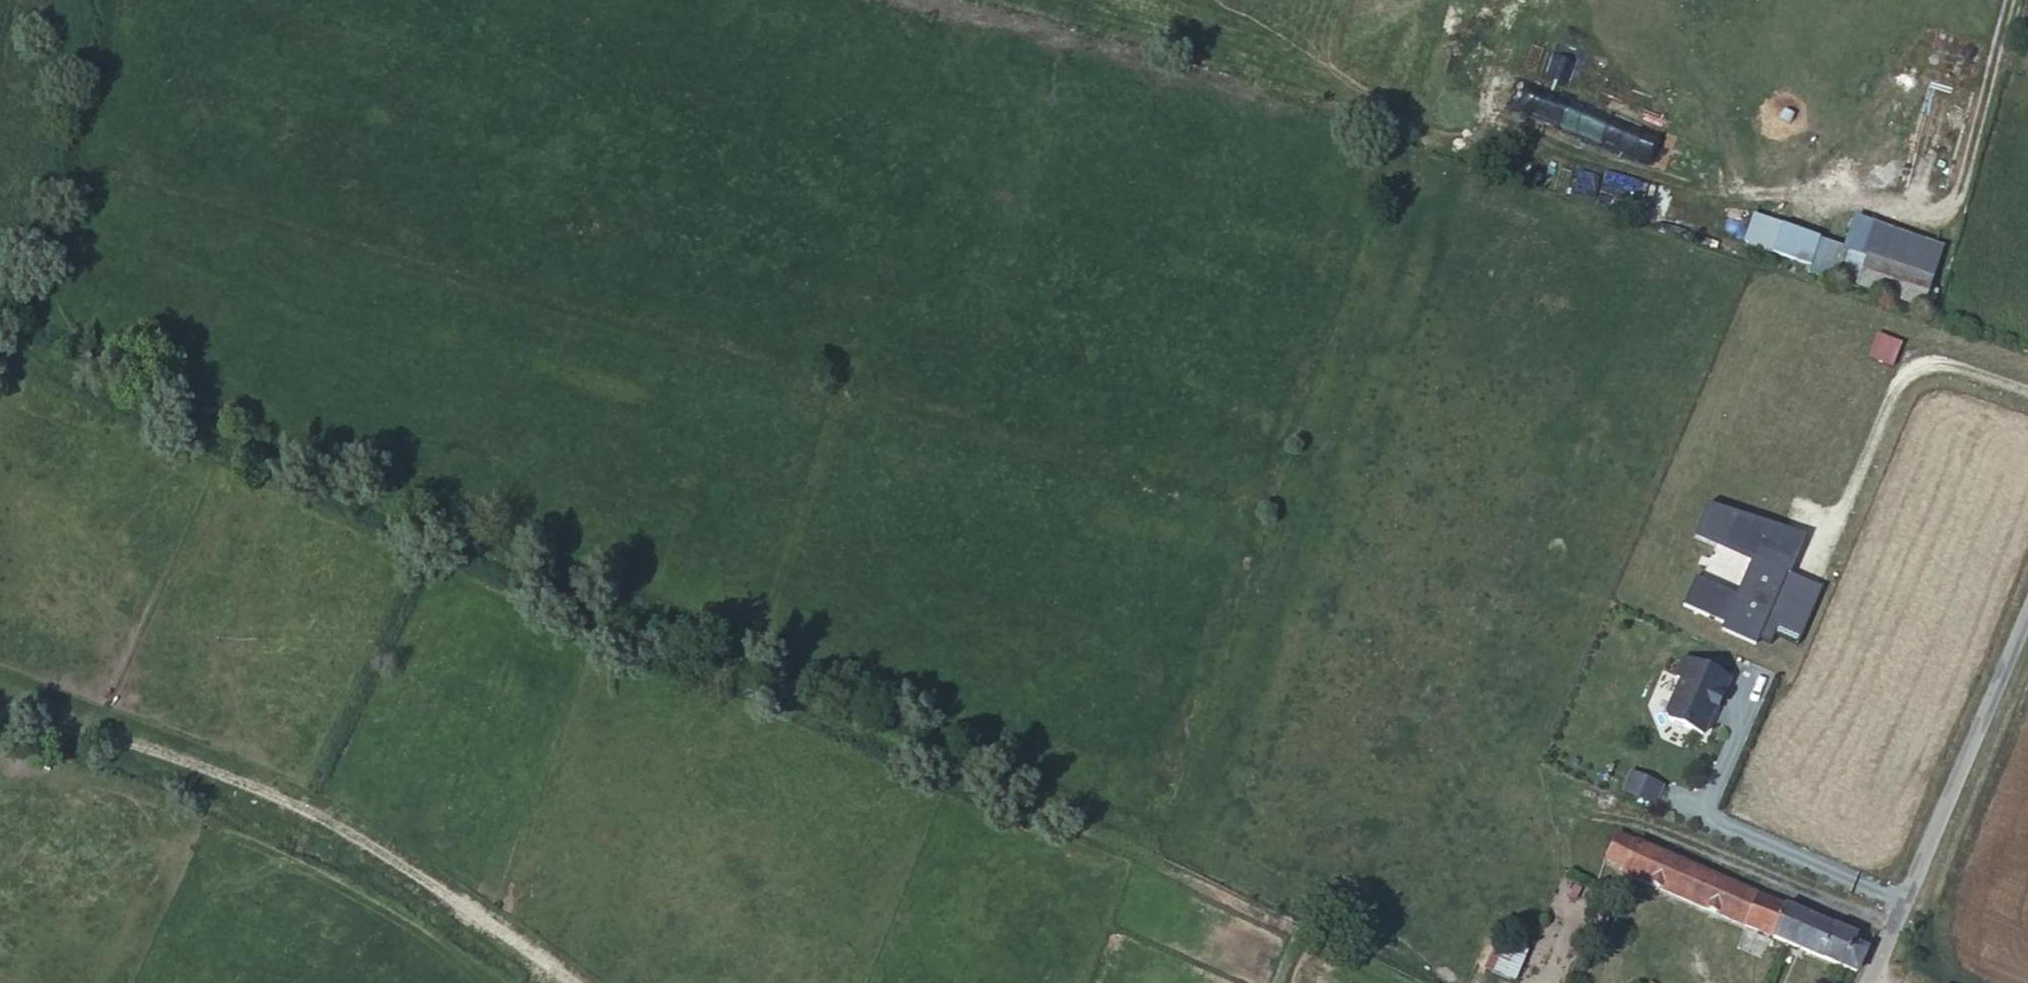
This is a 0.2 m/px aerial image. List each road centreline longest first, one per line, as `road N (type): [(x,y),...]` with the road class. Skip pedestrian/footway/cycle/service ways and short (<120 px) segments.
road 1 (residential): [(2027,628),(1878,982)]

